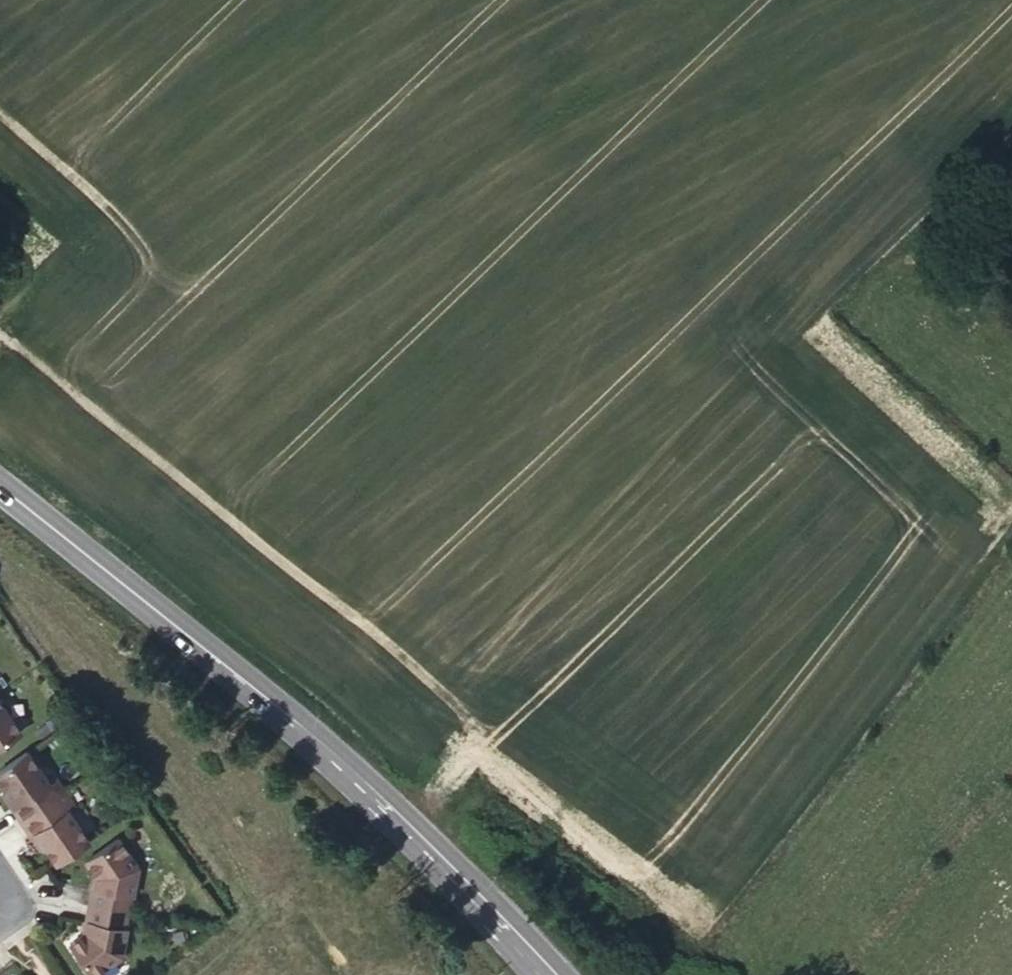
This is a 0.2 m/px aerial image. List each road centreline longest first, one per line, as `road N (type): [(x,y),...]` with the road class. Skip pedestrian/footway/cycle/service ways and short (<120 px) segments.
road 1 (secondary): [(0,486),(290,719),(432,851),(548,974)]

